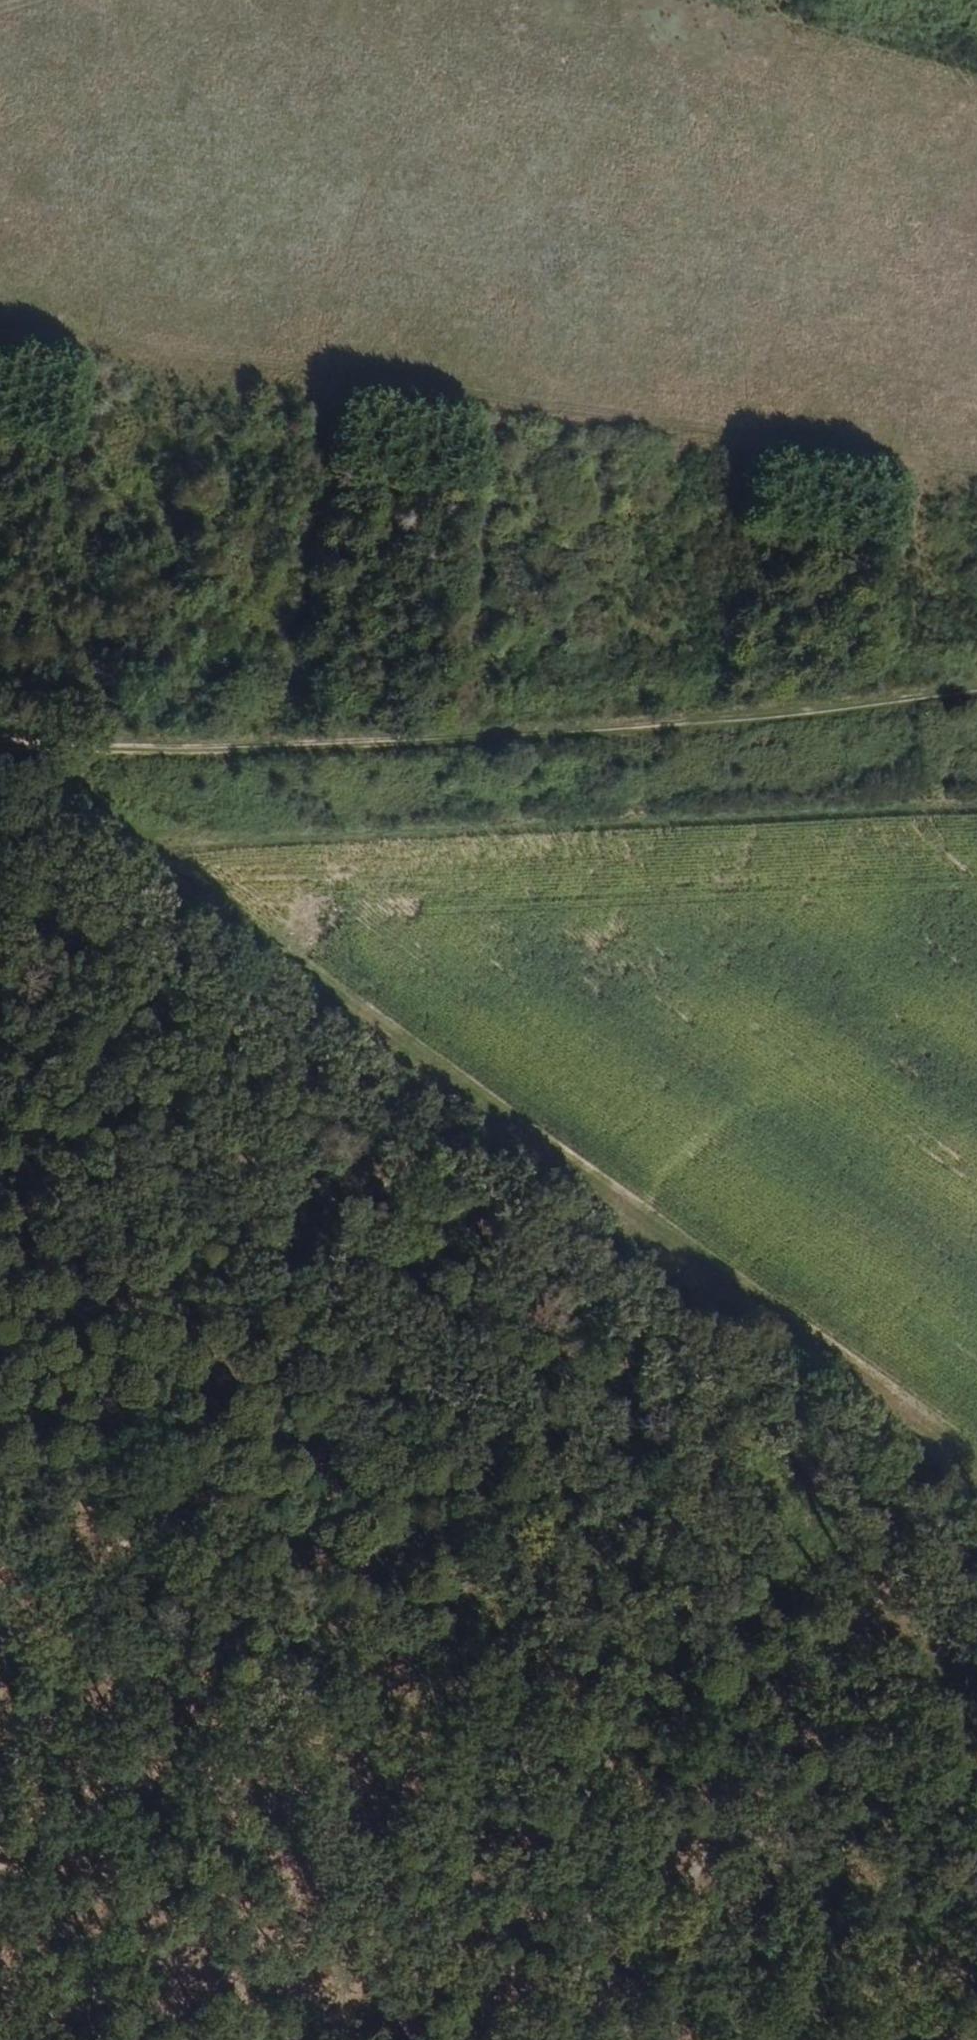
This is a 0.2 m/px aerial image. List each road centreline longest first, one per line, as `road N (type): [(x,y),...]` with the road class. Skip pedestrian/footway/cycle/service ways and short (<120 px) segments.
road 1 (track): [(976,703),(59,757),(0,748)]

